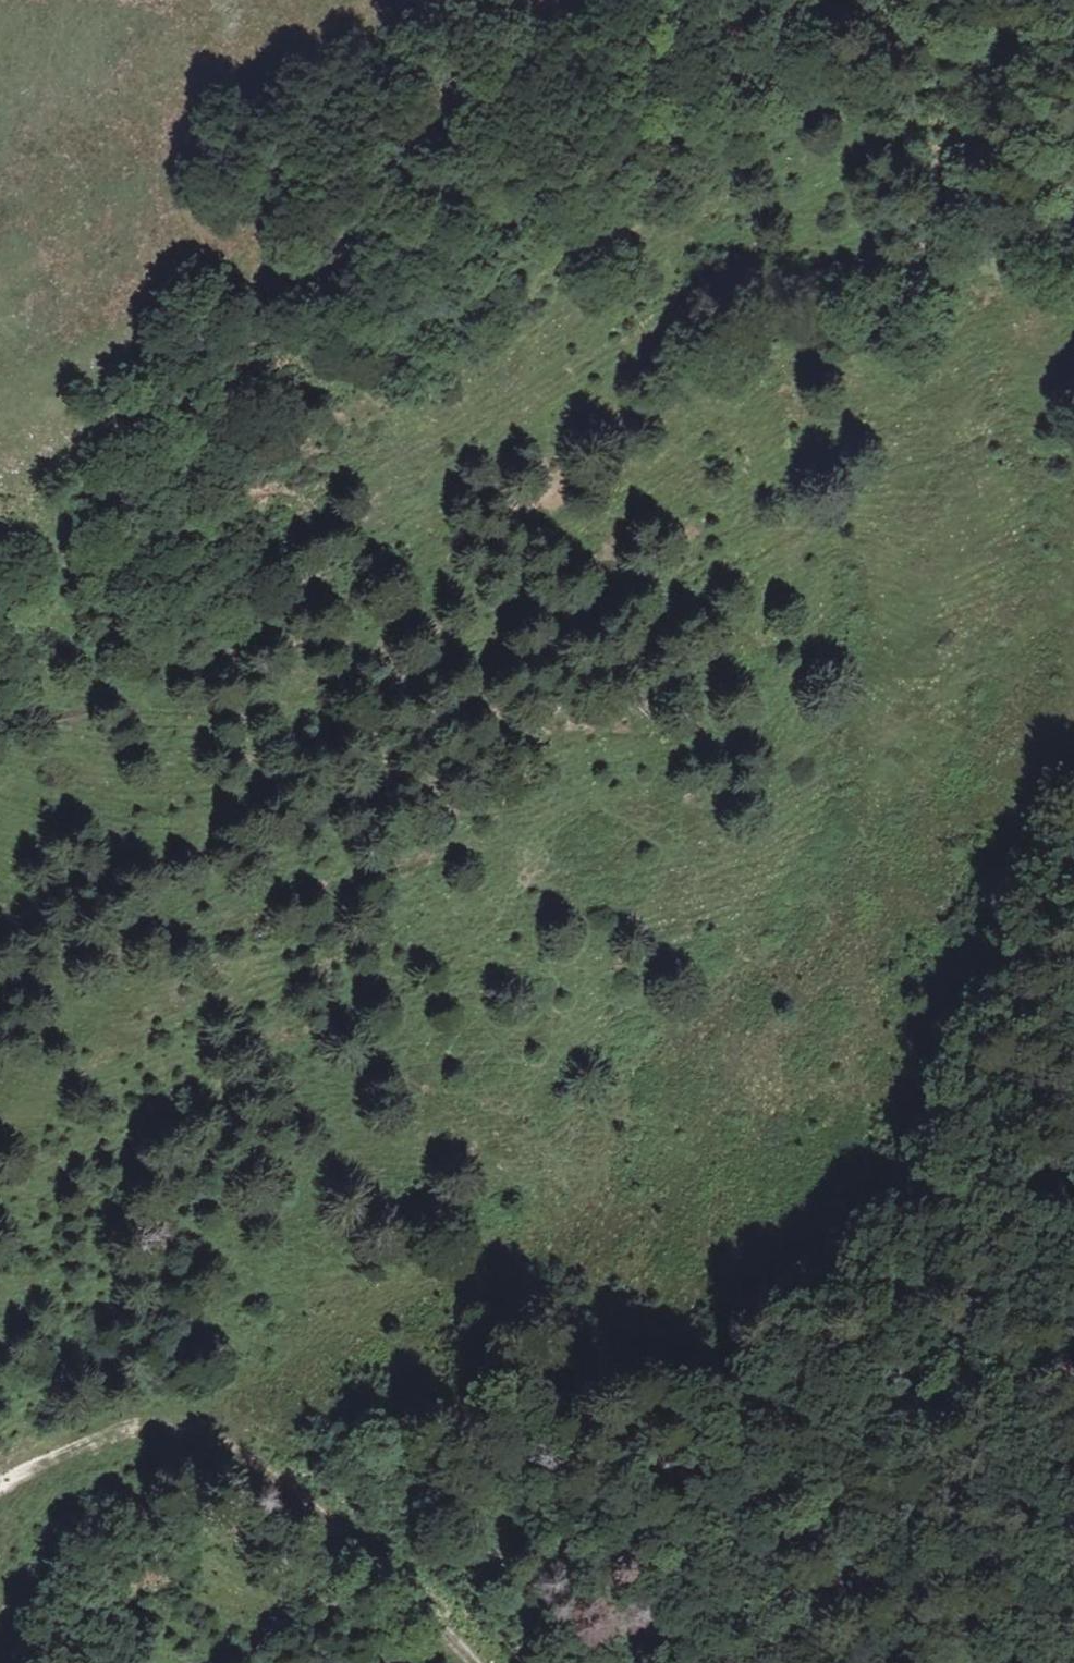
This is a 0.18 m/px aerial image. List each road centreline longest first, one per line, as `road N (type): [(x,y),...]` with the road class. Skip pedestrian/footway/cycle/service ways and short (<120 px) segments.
road 1 (track): [(471,1662),(393,1556),(206,1422),(128,1421),(0,1480)]

